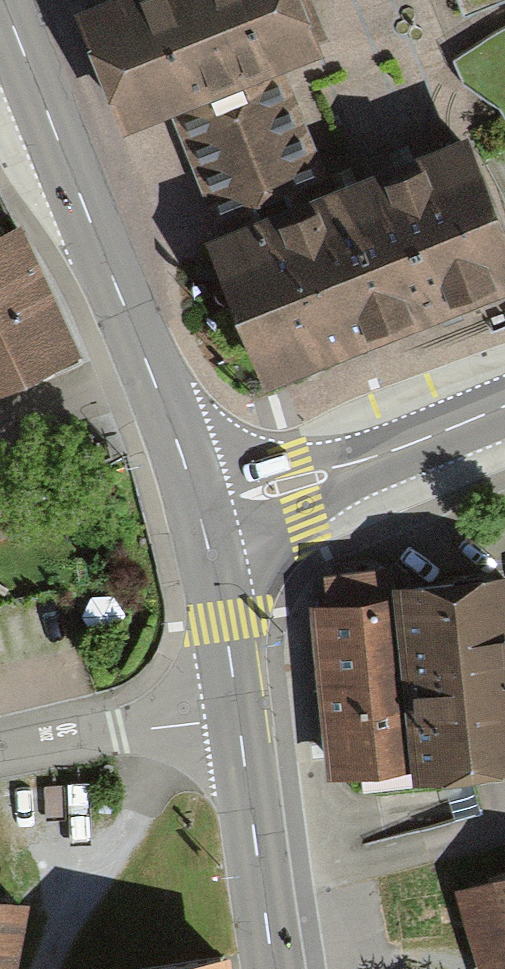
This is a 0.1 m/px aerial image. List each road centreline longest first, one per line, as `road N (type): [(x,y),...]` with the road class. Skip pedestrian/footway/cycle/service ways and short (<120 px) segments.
road 1 (tertiary): [(200,513),(2,0)]
road 2 (tertiary): [(504,404),(200,513)]
road 3 (tertiary): [(239,719),(274,968)]
road 4 (residential): [(239,719),(0,749)]
road 5 (tertiary): [(200,513),(239,719)]

